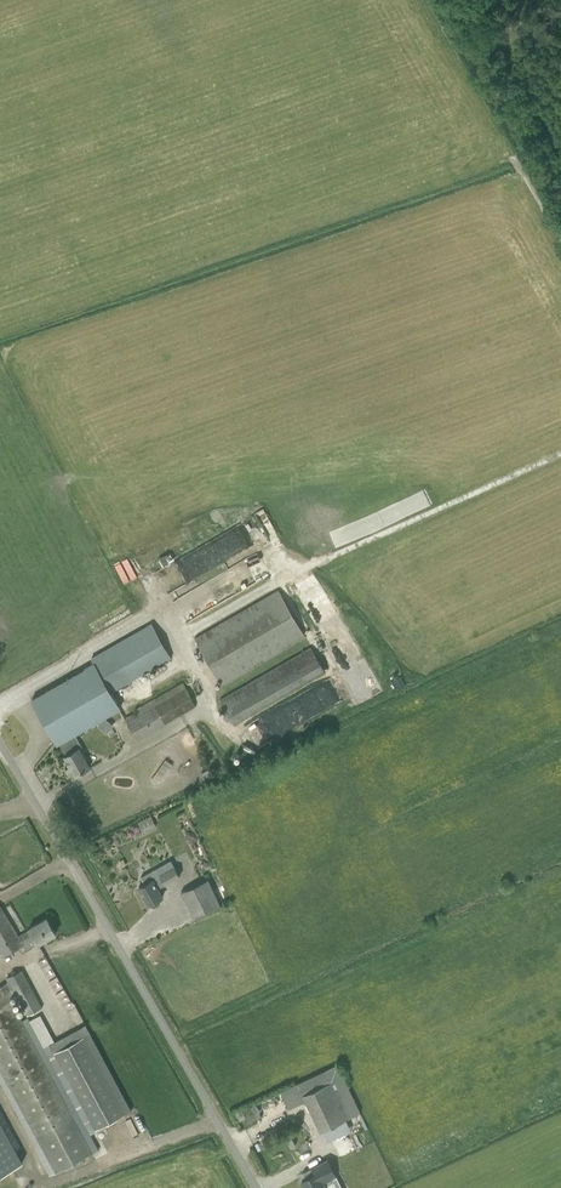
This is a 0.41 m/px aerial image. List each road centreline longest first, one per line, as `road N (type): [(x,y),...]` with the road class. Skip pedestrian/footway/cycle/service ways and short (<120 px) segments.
road 1 (unclassified): [(256,1187),(0,740)]
road 2 (track): [(560,453),(297,572)]
road 3 (track): [(560,152),(478,0)]

